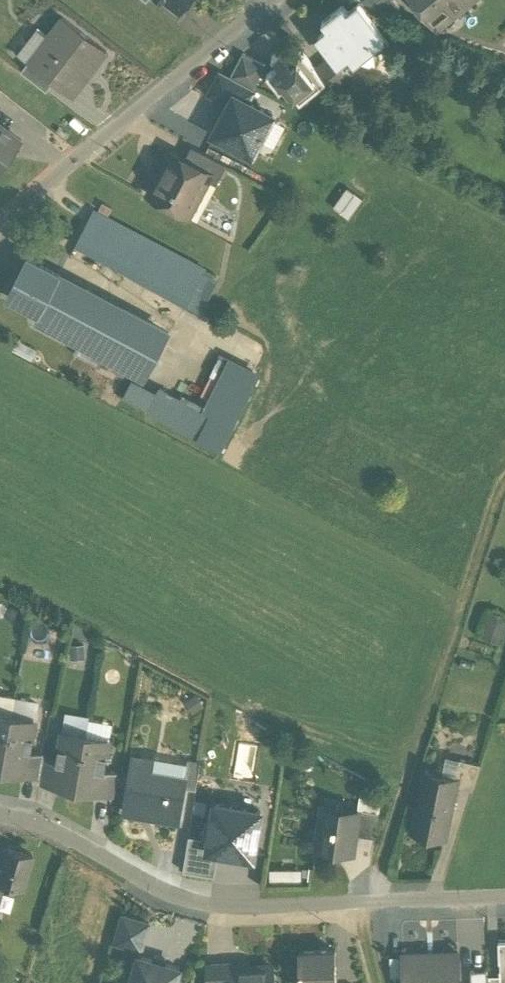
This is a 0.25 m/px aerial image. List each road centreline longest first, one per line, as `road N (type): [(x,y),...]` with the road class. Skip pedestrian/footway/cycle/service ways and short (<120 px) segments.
road 1 (residential): [(0,815),(204,905),(504,899)]
road 2 (track): [(504,524),(378,871),(381,904)]
road 3 (residential): [(0,227),(272,0)]

